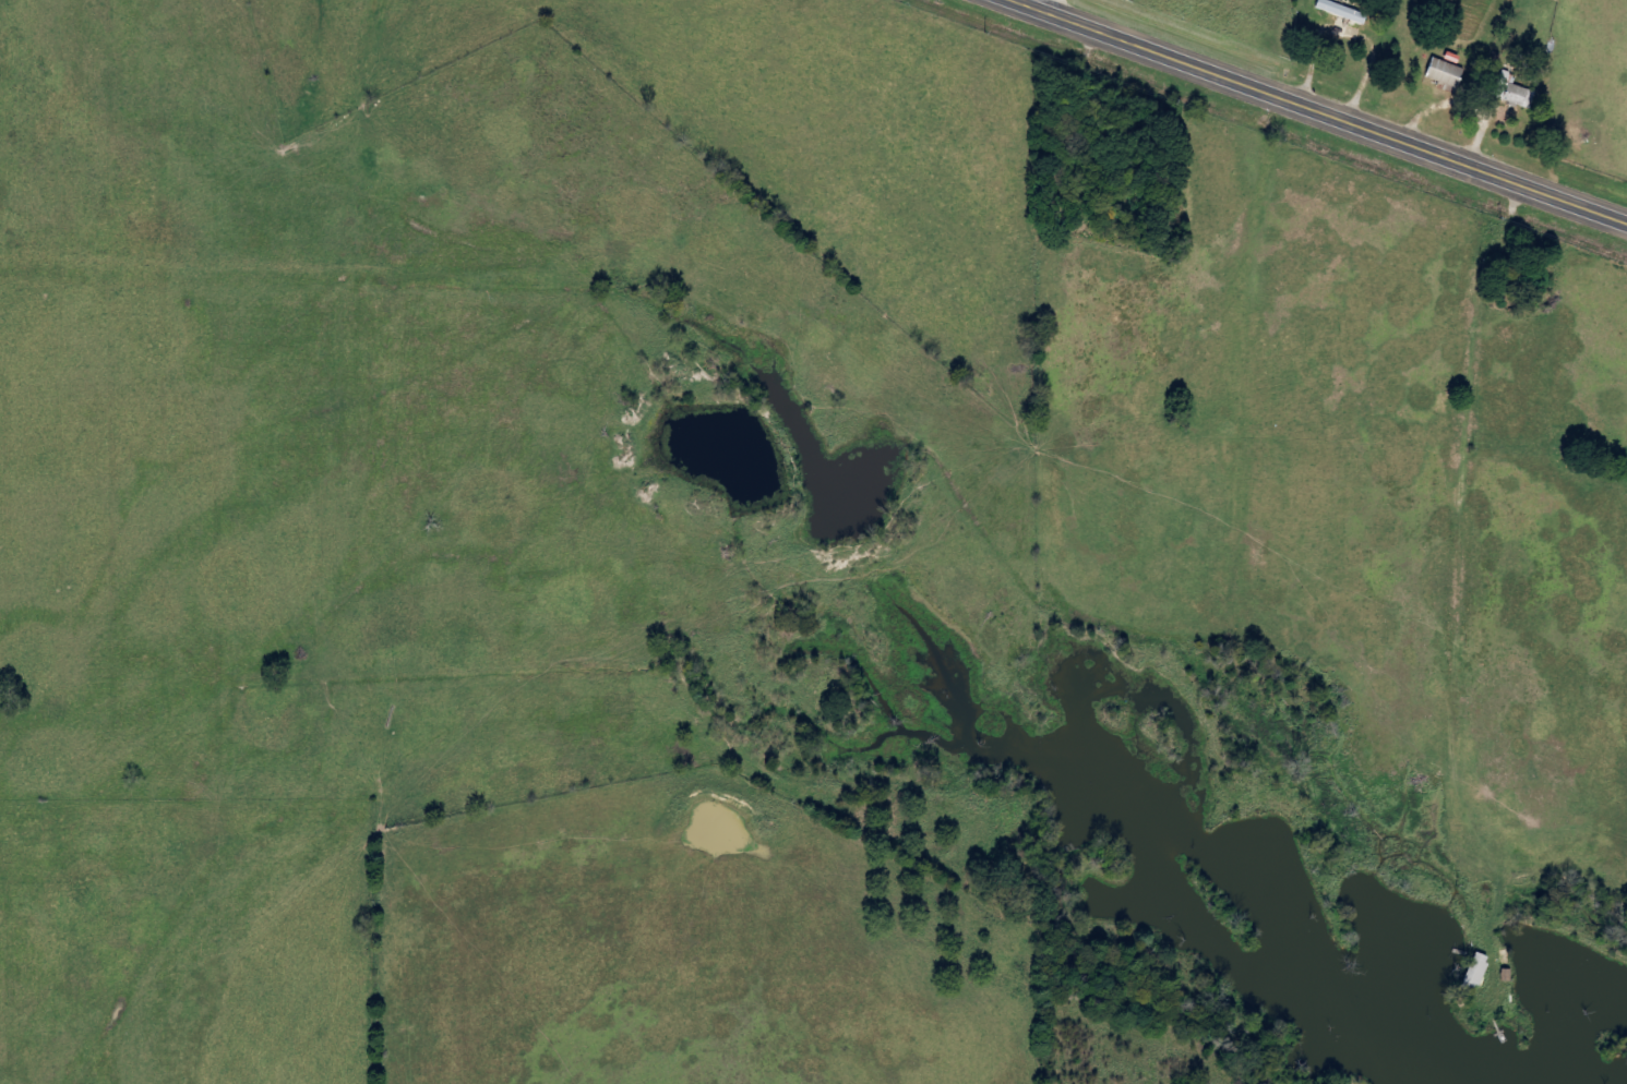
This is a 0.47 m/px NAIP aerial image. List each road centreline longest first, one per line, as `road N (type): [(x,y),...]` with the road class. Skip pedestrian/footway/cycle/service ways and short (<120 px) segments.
road 1 (primary): [(1626,227),(1001,0)]

